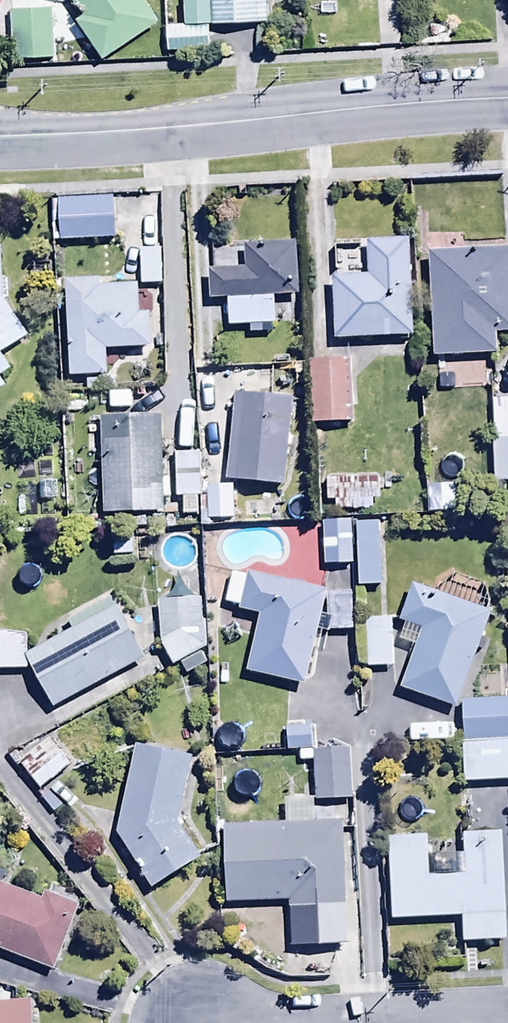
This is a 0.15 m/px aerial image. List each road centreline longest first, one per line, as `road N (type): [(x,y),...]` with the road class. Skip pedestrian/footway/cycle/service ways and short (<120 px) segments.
road 1 (tertiary): [(0,141),(507,103)]

